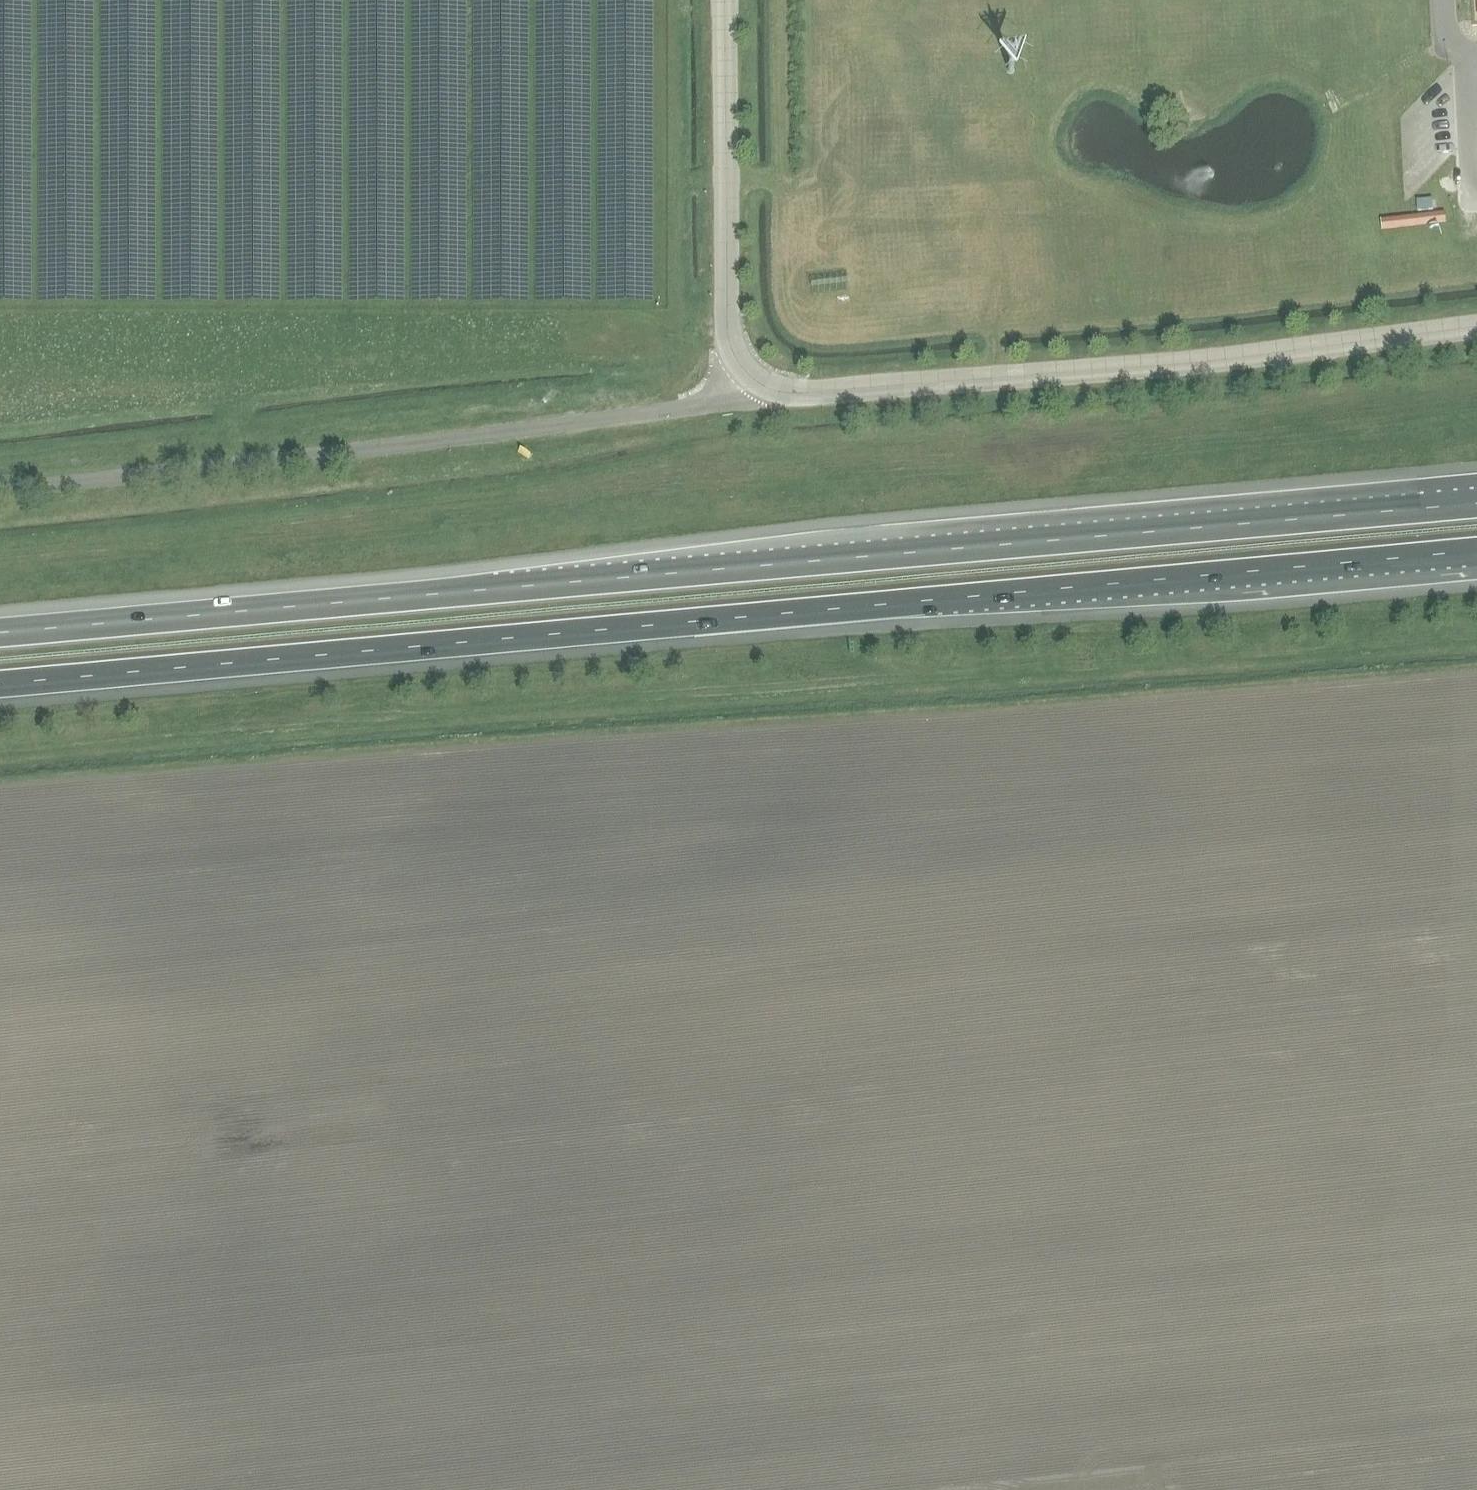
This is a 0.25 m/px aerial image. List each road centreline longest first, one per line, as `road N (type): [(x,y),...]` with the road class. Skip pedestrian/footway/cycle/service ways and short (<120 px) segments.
road 1 (motorway): [(0,682),(1476,550)]
road 2 (motorway): [(1476,503),(0,633)]
road 3 (unclassified): [(0,485),(708,404),(734,386),(742,368)]
road 4 (unclassified): [(742,368),(774,394),(852,397),(1143,373),(1476,324)]
road 5 (unclassified): [(720,0),(722,297),(742,368)]

